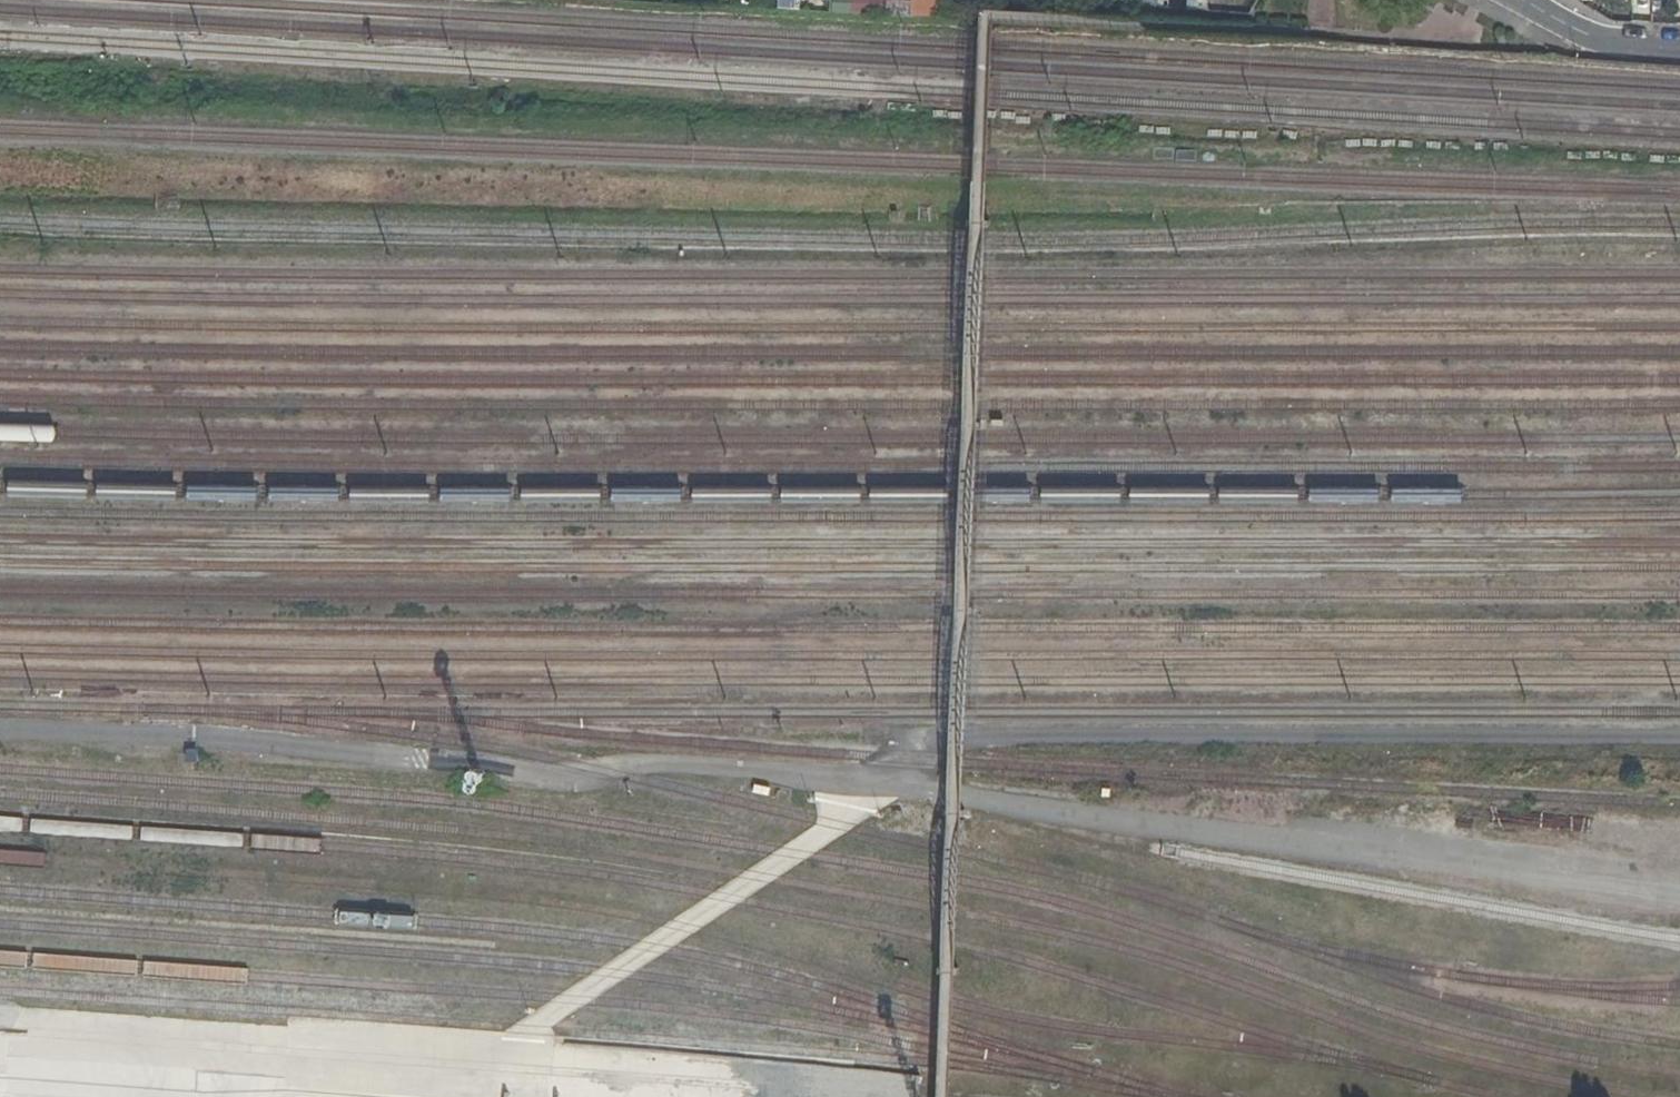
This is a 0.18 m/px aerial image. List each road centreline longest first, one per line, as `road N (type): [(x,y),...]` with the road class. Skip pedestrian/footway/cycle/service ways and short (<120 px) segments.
road 1 (residential): [(1527,0),(1613,45),(1679,47)]

